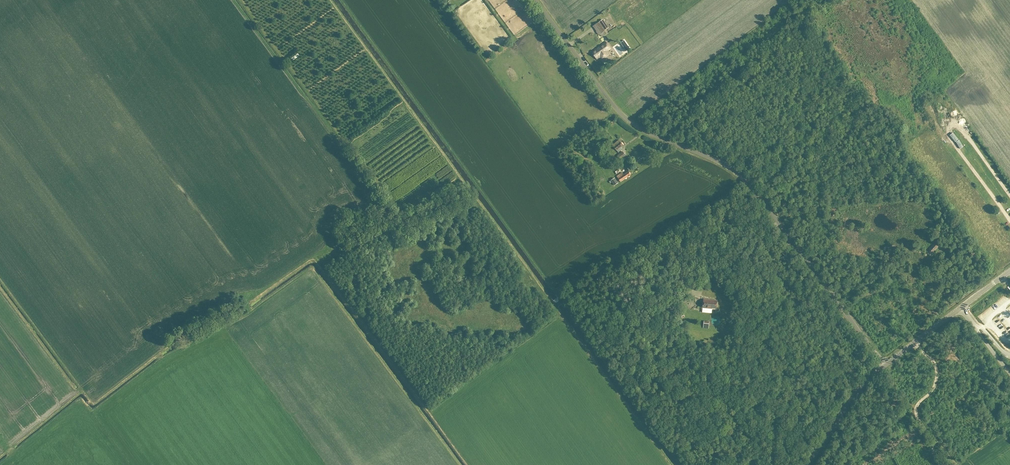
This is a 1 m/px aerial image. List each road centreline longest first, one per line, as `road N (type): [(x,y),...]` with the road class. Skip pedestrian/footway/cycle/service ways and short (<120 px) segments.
road 1 (unclassified): [(885,365),(744,181),(621,115),(534,0)]
road 2 (unclassified): [(885,365),(1009,271)]
road 3 (track): [(918,340),(940,368),(938,385),(910,409),(943,464)]
road 4 (unclassified): [(807,464),(885,365)]

